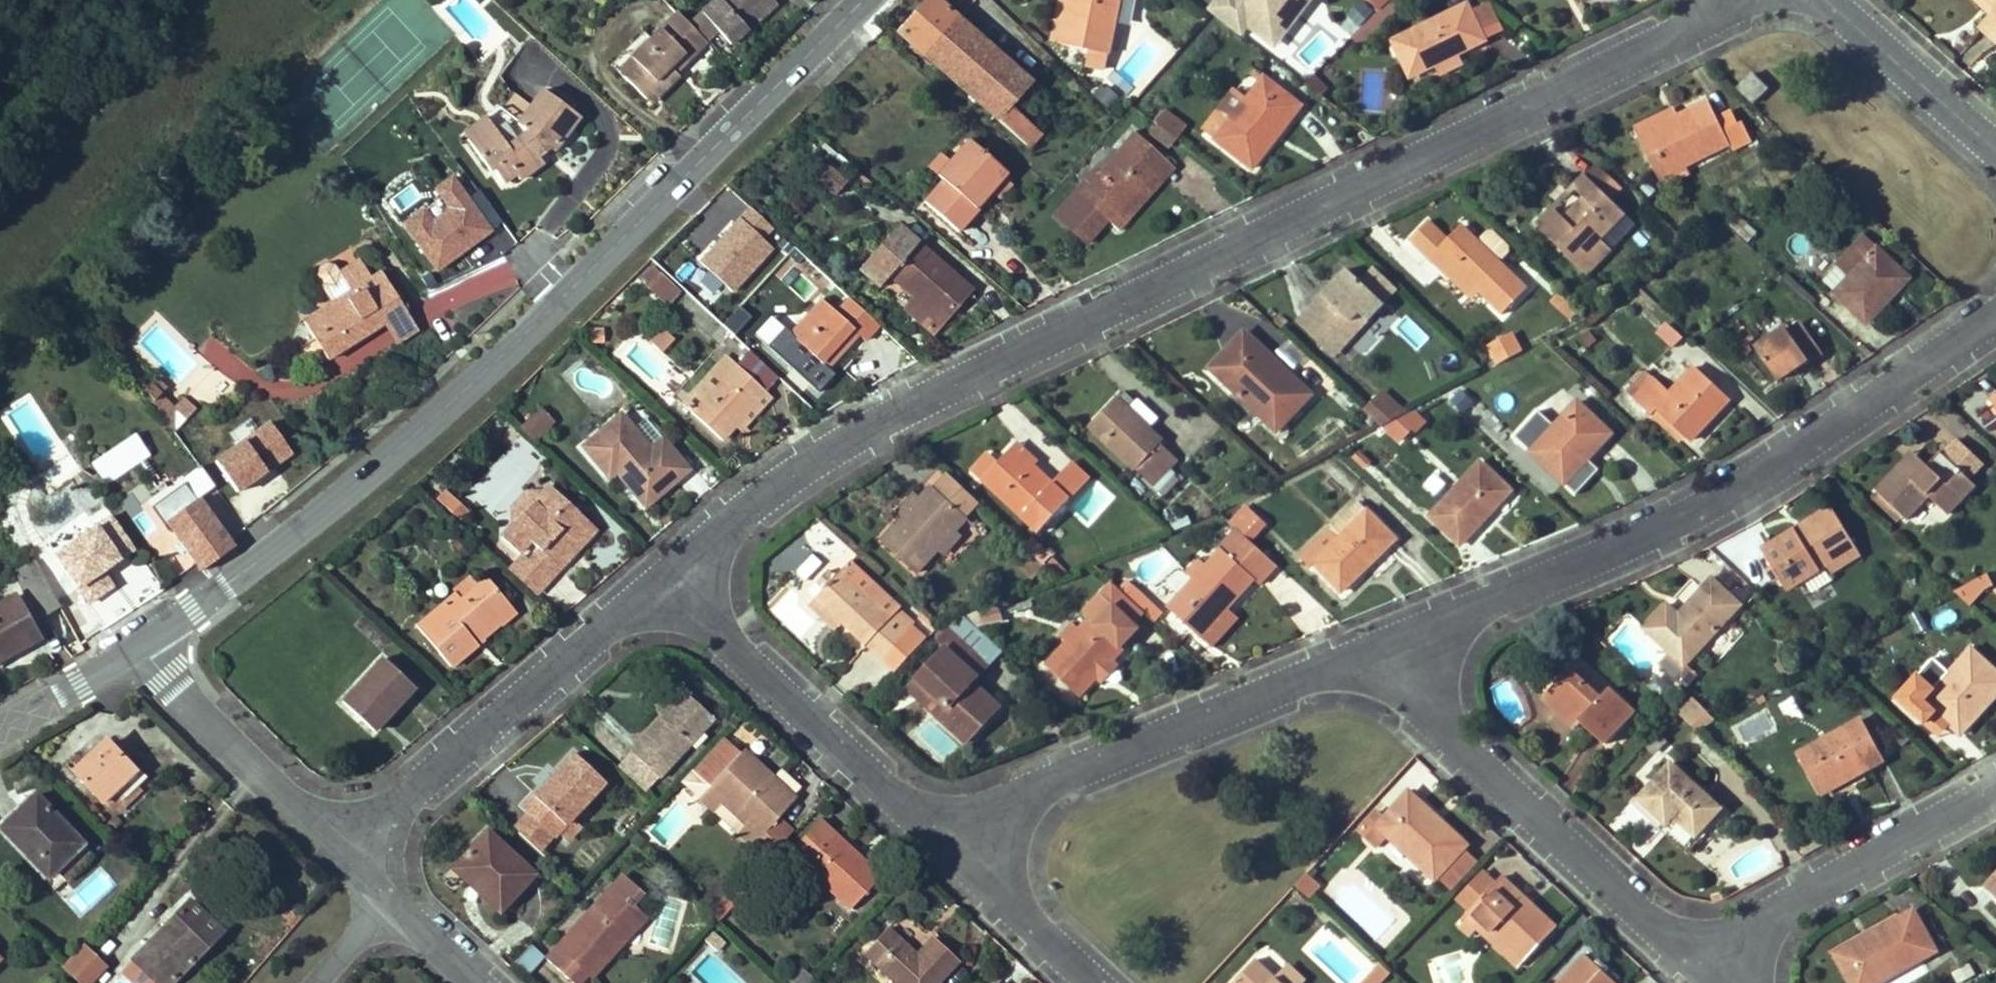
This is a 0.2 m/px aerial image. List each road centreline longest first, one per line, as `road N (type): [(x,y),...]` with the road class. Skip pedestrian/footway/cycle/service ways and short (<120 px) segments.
road 1 (residential): [(1783,0),(843,433),(665,571)]
road 2 (tertiary): [(863,0),(512,349),(282,541),(138,645)]
road 3 (residential): [(1368,666),(1721,511),(1995,328)]
road 4 (residential): [(919,840),(1368,666)]
road 5 (residential): [(1368,666),(1686,975)]
road 6 (residential): [(665,571),(342,842)]
road 7 (residential): [(665,571),(919,840)]
road 8 (residential): [(1995,798),(1686,975)]
road 9 (residential): [(342,842),(175,692),(138,645)]
road 10 (residential): [(1821,0),(1995,154)]
road 11 (residential): [(919,840),(1075,982)]
road 12 (tertiary): [(138,645),(0,729)]
road 13 (residential): [(485,982),(388,890)]
road 14 (residential): [(305,982),(388,890)]

